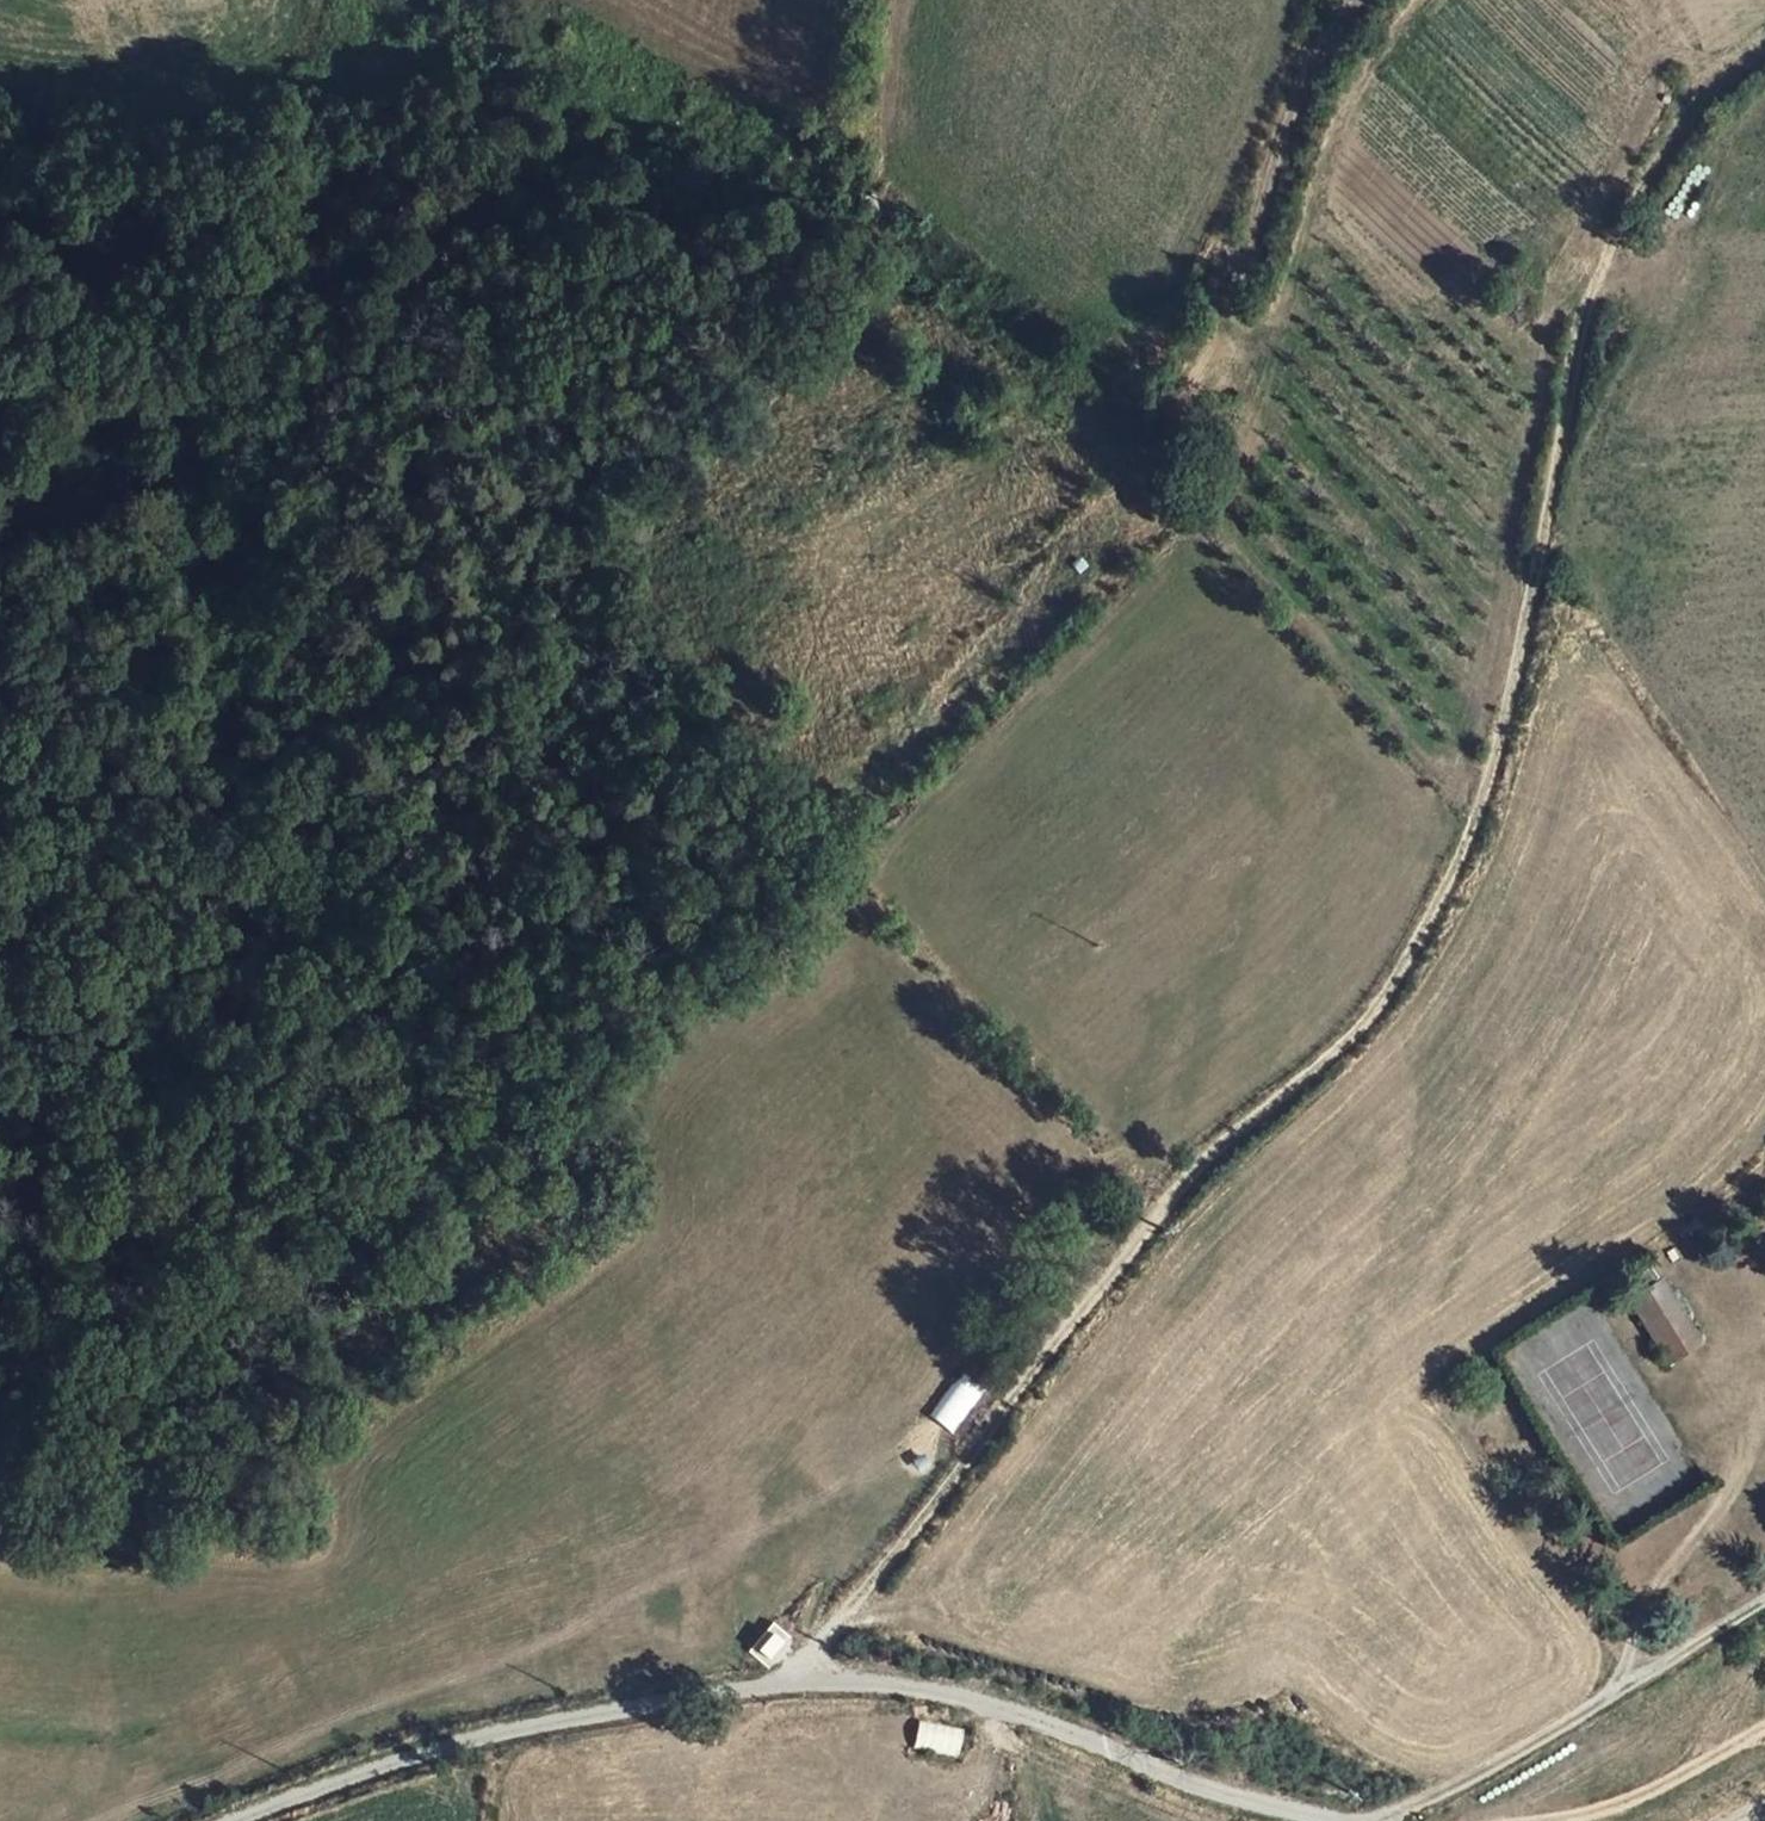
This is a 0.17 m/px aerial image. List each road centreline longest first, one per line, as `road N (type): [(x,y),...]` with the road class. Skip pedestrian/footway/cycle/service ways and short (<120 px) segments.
road 1 (track): [(1328,1820),(994,1694),(789,1683)]
road 2 (track): [(789,1683),(481,1741),(258,1820)]

